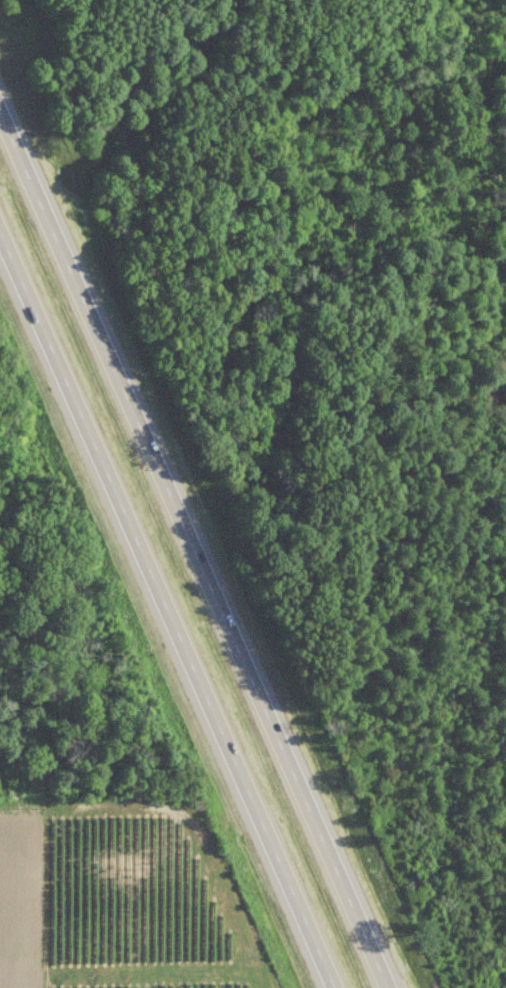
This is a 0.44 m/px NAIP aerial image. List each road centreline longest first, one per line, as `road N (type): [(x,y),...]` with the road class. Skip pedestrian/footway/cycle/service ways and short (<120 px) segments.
road 1 (trunk): [(386,987),(0,117)]
road 2 (trunk): [(0,236),(333,987)]

